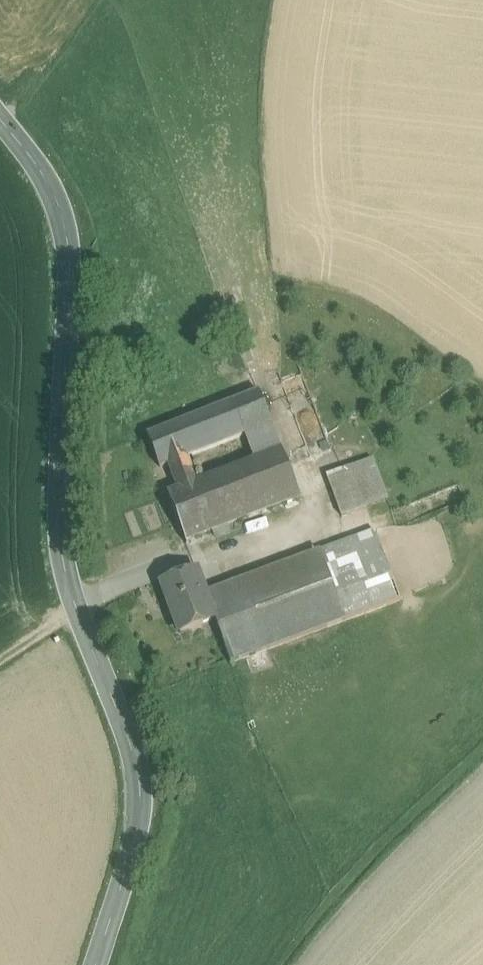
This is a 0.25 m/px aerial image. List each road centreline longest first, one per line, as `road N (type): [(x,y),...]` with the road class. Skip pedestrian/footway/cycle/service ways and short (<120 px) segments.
road 1 (secondary): [(95,964),(137,837),(135,775),(84,633),(61,517),(65,229),(42,172),(0,119)]

